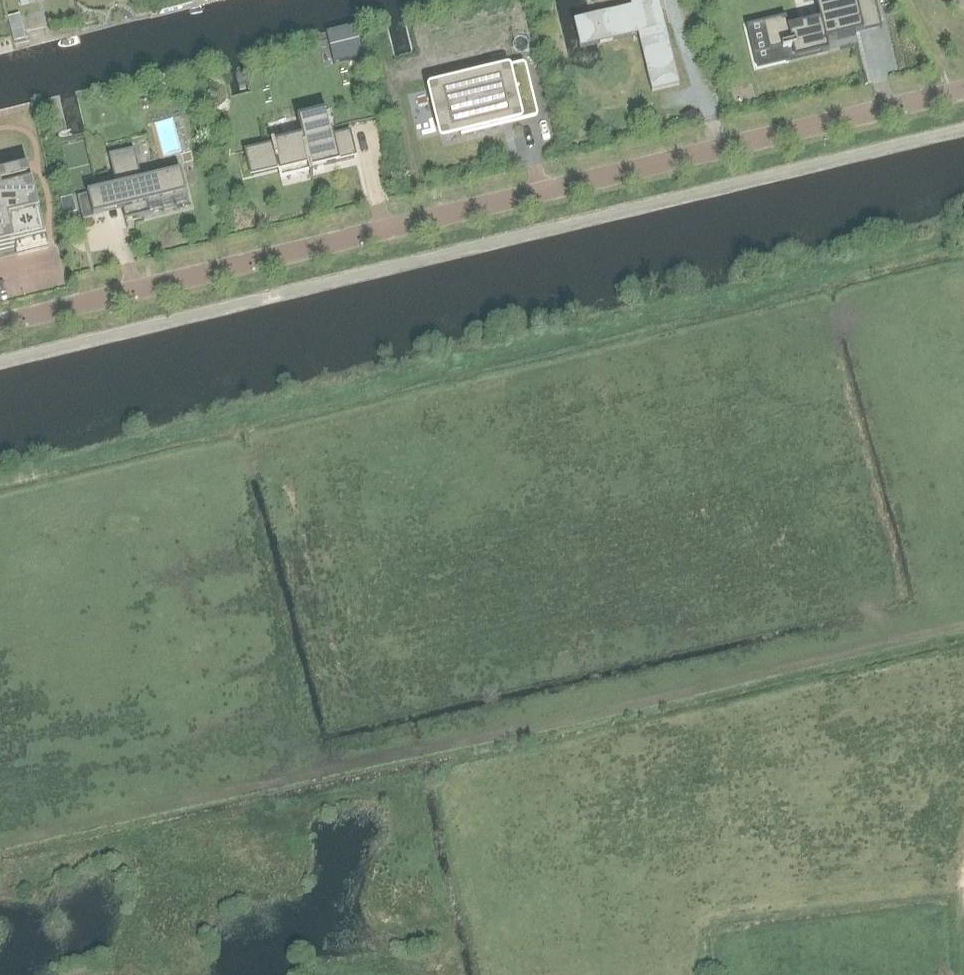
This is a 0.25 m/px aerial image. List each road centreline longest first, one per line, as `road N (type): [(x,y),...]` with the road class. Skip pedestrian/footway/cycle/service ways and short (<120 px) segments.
road 1 (residential): [(963,89),(0,324)]
road 2 (track): [(963,628),(129,816)]

